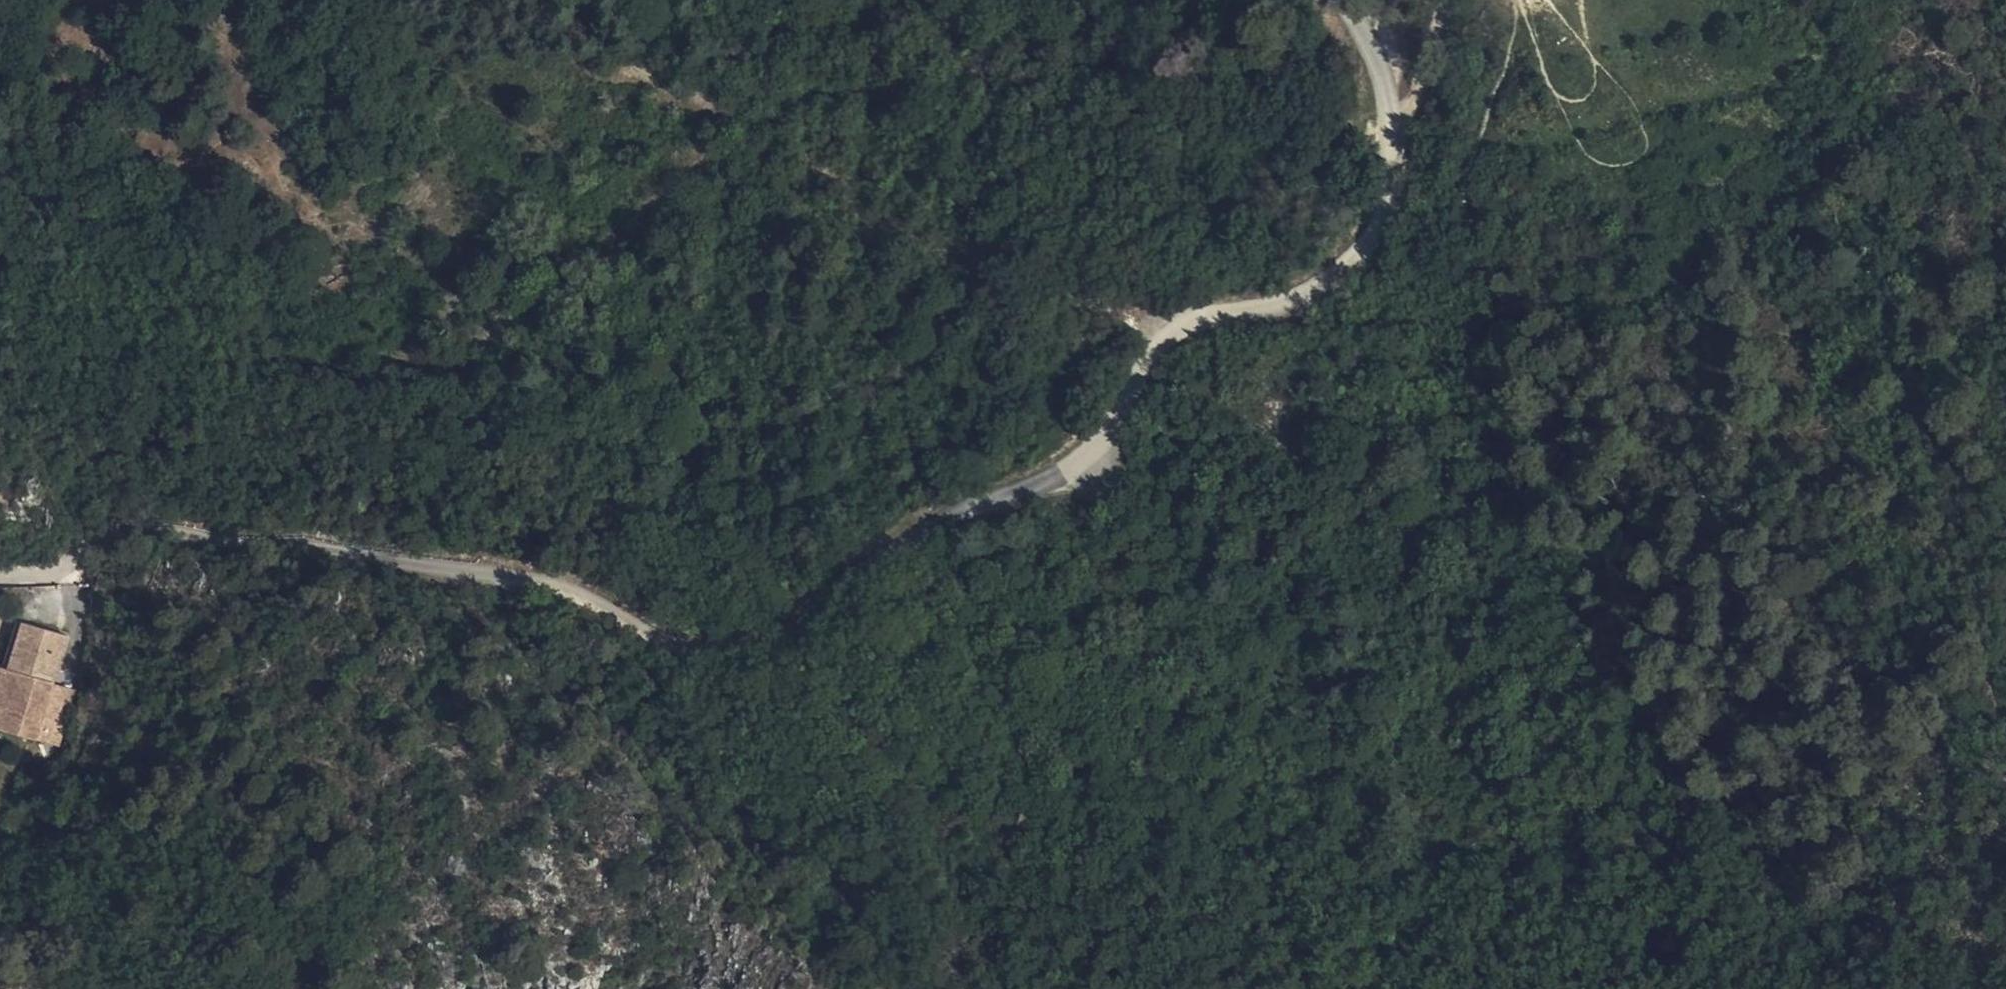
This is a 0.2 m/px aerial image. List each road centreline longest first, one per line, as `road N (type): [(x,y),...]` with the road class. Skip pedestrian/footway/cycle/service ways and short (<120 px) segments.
road 1 (residential): [(1347,0),(1384,80),(1391,141),(1388,204),(1362,254),(1324,289),(1269,311),(1192,322),(1164,347),(1091,463),(935,525),(732,655),(691,654),(519,582),(183,532),(123,541),(38,579),(0,579)]
road 2 (track): [(1391,141),(1444,0)]

